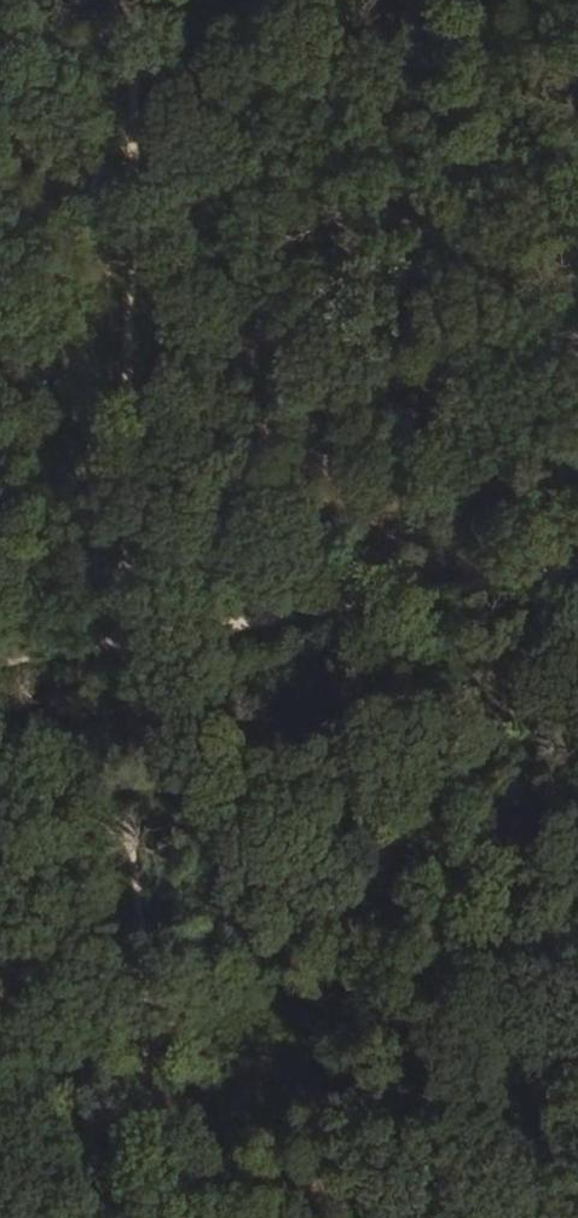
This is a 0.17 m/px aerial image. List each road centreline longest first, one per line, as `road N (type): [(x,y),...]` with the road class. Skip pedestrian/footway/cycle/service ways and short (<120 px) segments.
road 1 (track): [(135,0),(133,644),(177,1217)]
road 2 (track): [(133,644),(577,568)]

